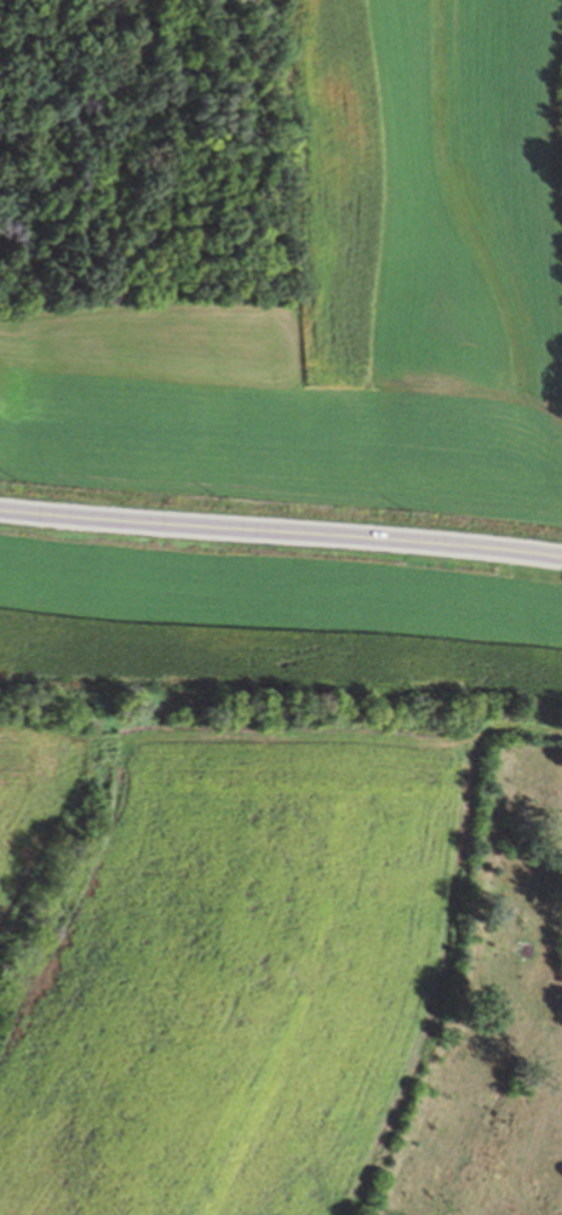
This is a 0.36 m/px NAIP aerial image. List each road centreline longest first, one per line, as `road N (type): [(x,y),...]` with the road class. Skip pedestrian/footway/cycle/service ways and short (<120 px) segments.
road 1 (primary): [(561,556),(0,509)]

